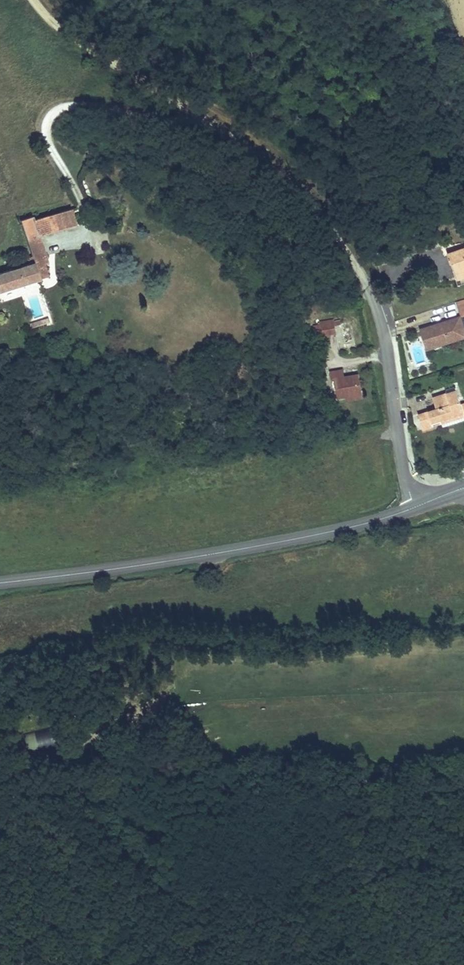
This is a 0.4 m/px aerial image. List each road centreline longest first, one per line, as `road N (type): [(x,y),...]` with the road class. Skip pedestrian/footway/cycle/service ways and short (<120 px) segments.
road 1 (tertiary): [(415,508),(215,554),(0,582)]
road 2 (track): [(336,223),(258,146),(93,53),(32,0)]
road 3 (residential): [(415,508),(383,329),(336,223)]

